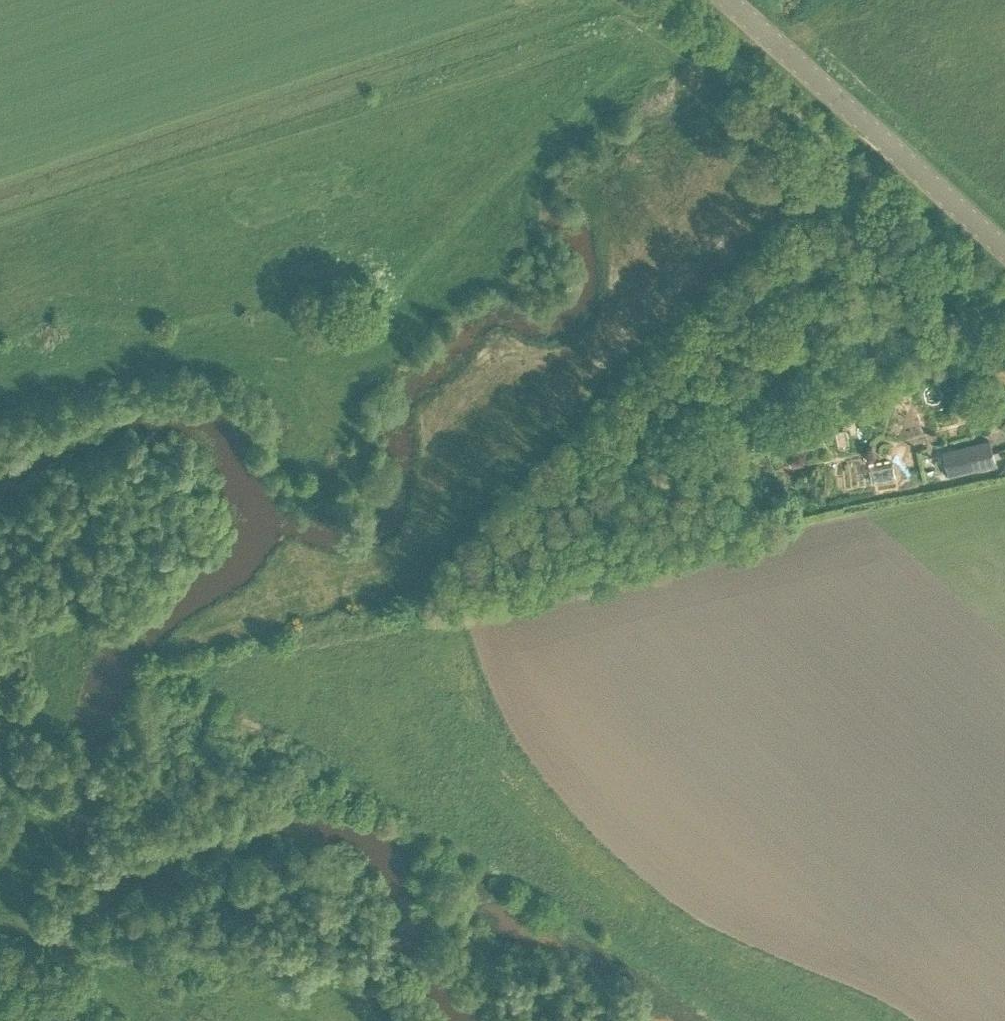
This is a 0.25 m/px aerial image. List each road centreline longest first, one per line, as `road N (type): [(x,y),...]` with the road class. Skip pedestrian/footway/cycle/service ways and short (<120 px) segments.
road 1 (tertiary): [(1004,249),(724,0)]

